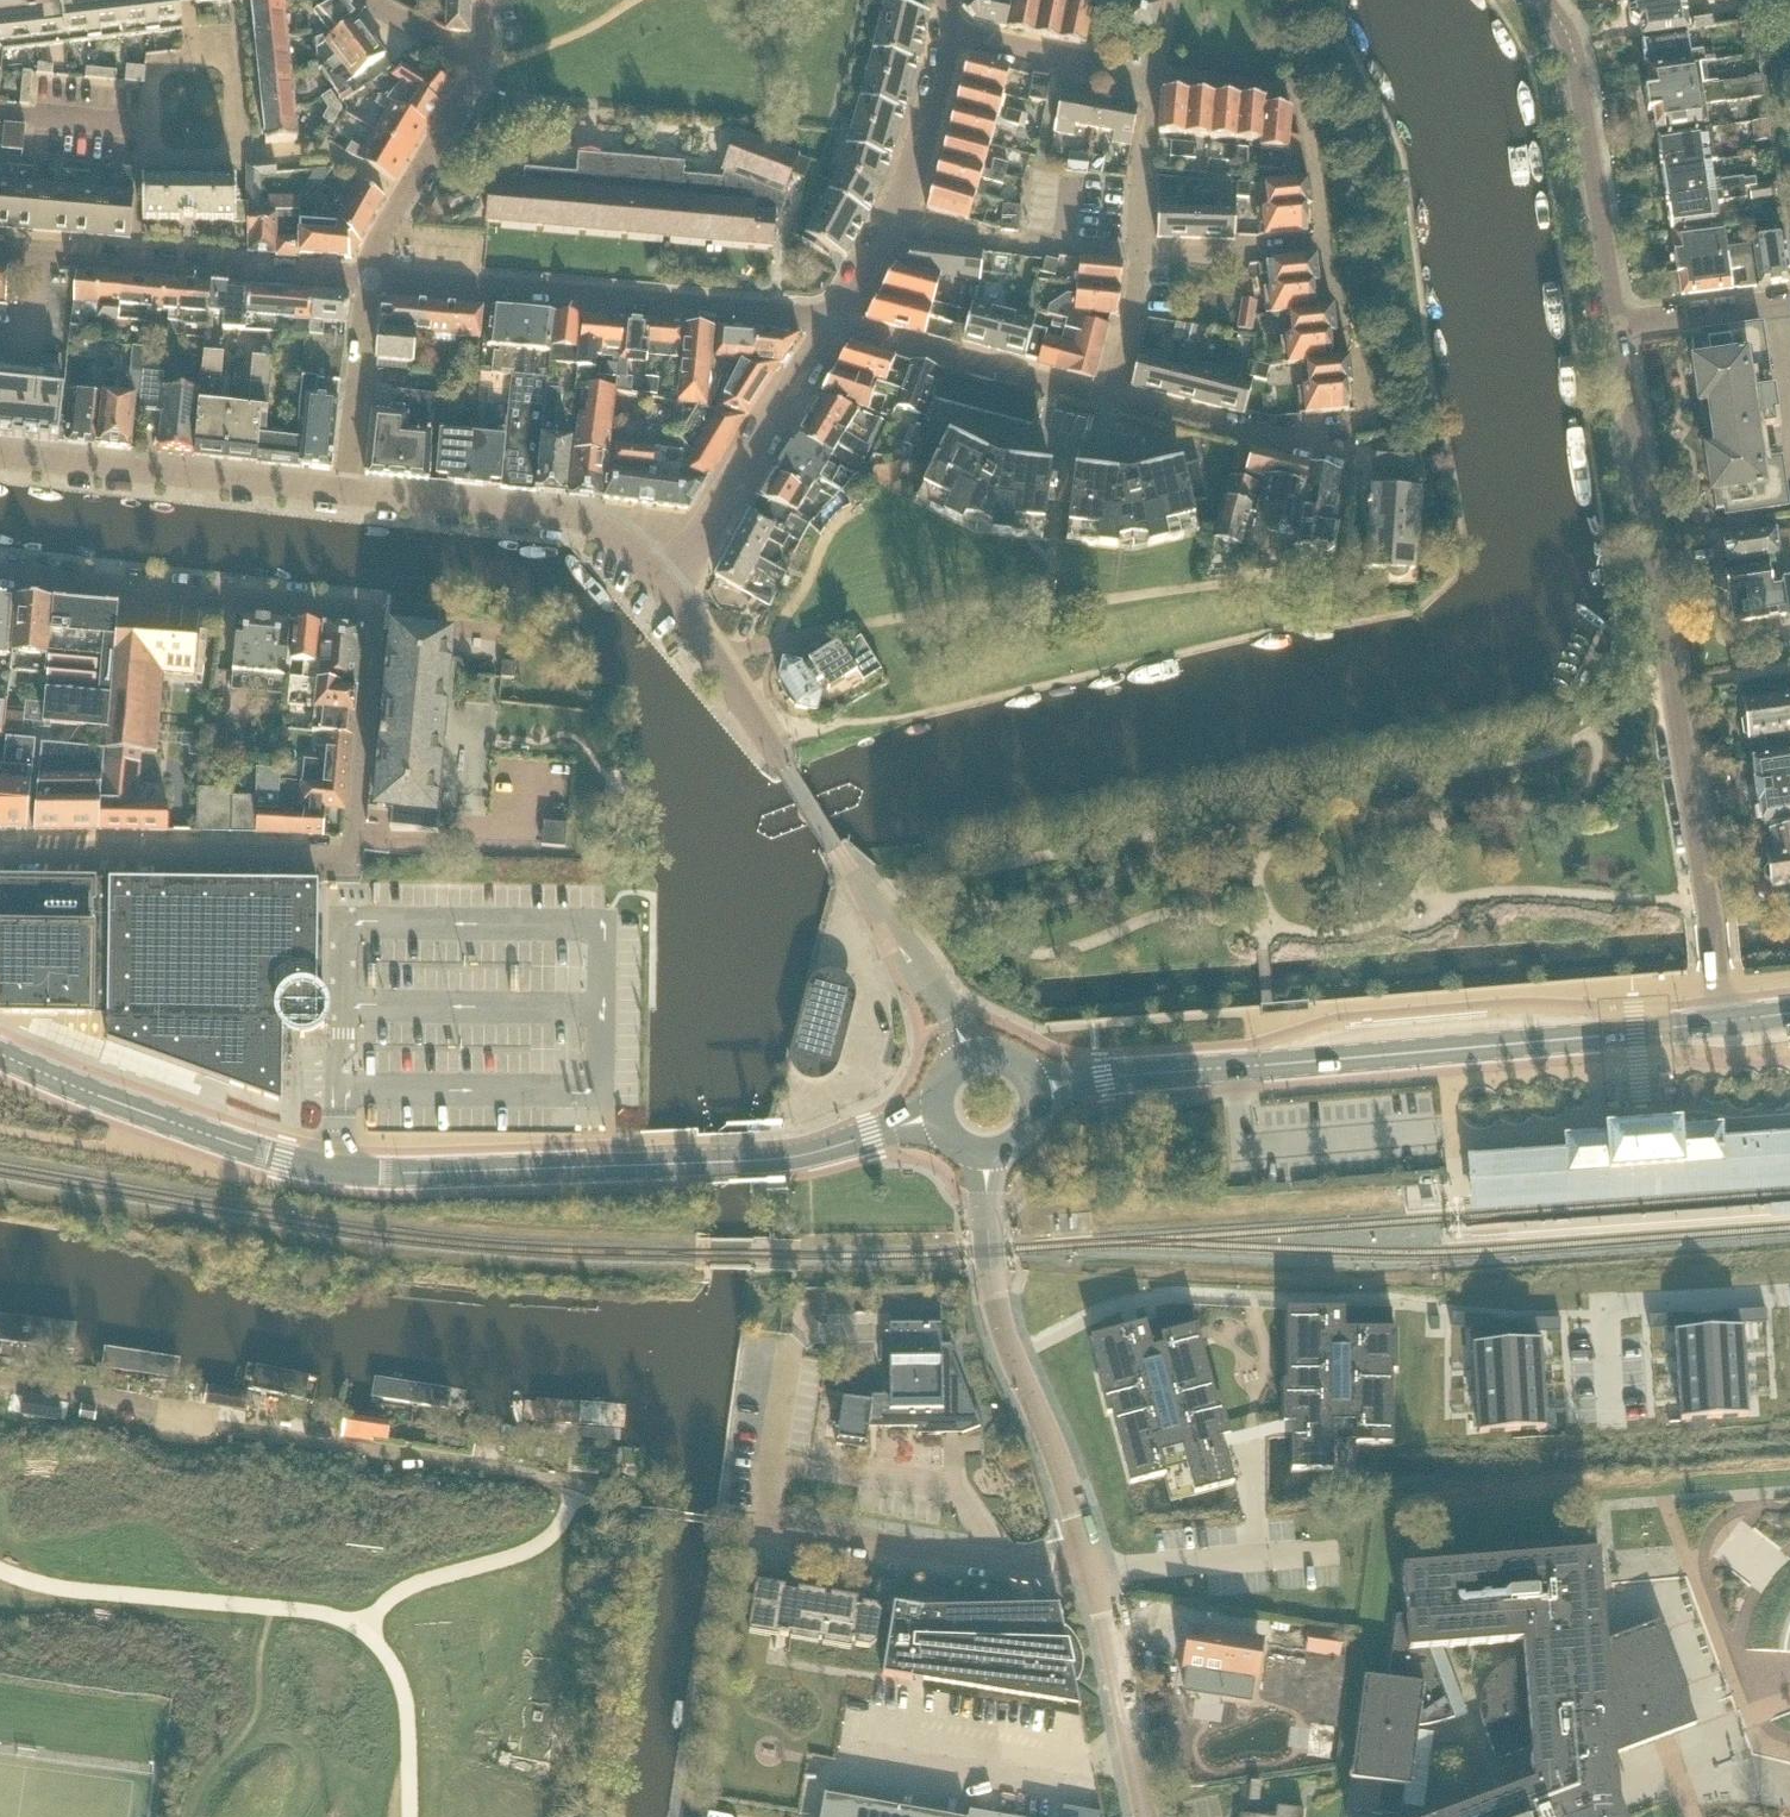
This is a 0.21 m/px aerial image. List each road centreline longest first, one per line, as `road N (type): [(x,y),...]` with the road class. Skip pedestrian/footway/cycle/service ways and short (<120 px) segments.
road 1 (secondary): [(937,1118),(777,1160),(364,1173),(238,1146),(0,1053)]
road 2 (tertiary): [(1721,1023),(1617,324)]
road 3 (secondary): [(1036,1091),(1100,1078),(1721,1023)]
road 4 (residential): [(352,861),(375,613),(0,575)]
road 5 (residential): [(834,324),(369,279)]
road 6 (unclassified): [(1091,1555),(1002,1332),(987,1157)]
road 7 (residential): [(369,279),(0,249)]
road 8 (residential): [(352,861),(0,856)]
road 9 (residential): [(668,594),(634,553),(581,518),(348,494)]
road 10 (residential): [(348,494),(0,457)]
road 11 (tertiary): [(1617,324),(1579,74),(1543,0)]
road 12 (residential): [(1091,1555),(1020,1563),(766,1525)]
road 13 (residential): [(668,594),(834,324)]
road 14 (residential): [(1323,249),(1302,93),(1157,73)]
road 15 (residential): [(1114,400),(834,324)]
road 16 (unclassified): [(1146,1816),(1091,1555)]
road 17 (residential): [(1371,425),(1266,439),(1114,400)]
road 18 (residential): [(1139,251),(996,242),(892,224)]
road 19 (residential): [(369,279),(381,236),(480,61)]
road 20 (residential): [(348,494),(369,279)]
road 21 (residential): [(1157,73),(948,32)]
road 22 (residential): [(892,224),(948,32)]
road 23 (residential): [(772,747),(668,594)]
road 24 (residential): [(1323,249),(1243,256),(1139,251)]
road 25 (residential): [(1789,1296),(1605,1307)]
road 26 (residential): [(1371,425),(1323,249)]
road 27 (residential): [(1139,251),(1157,73)]
road 28 (residential): [(1789,304),(1617,324)]
road 29 (secondary): [(1036,1091),(1016,1065),(969,1059),(939,1089),(937,1118)]
road 30 (residential): [(1114,400),(1139,251)]
road 31 (residential): [(480,61),(368,0)]

